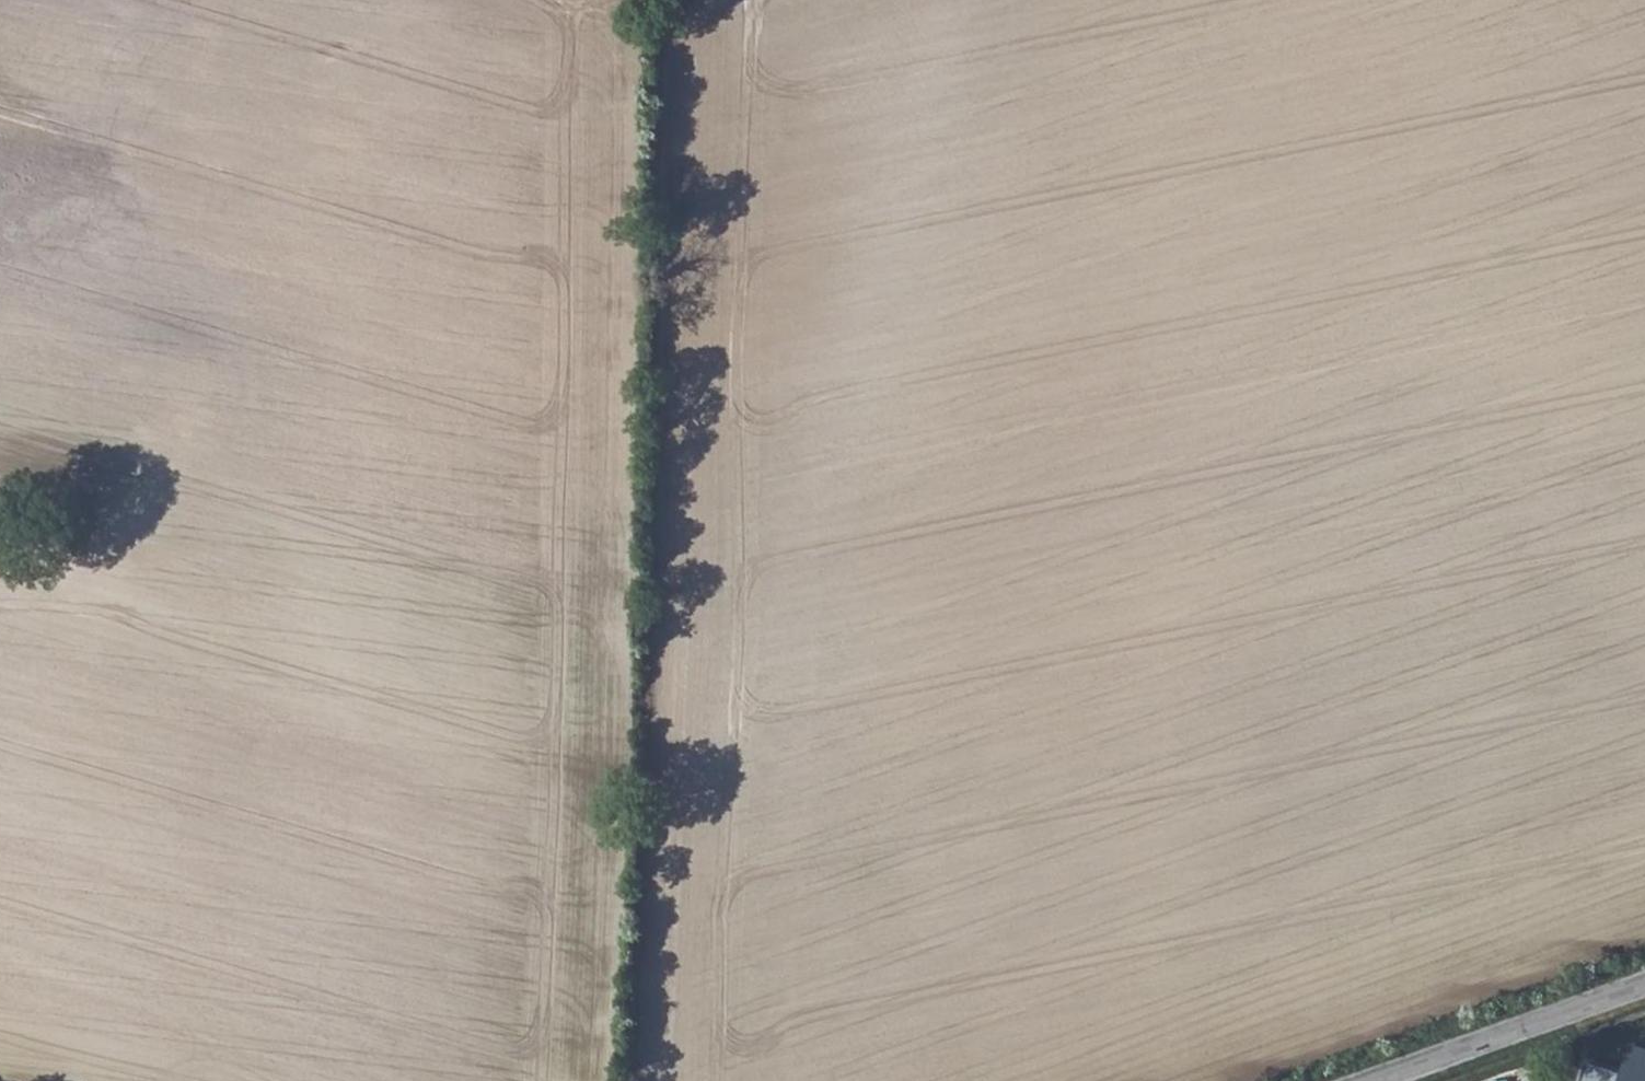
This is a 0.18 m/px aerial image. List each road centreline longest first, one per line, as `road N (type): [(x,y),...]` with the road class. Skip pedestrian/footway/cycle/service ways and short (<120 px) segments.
road 1 (unclassified): [(1313,1080),(1644,970)]

